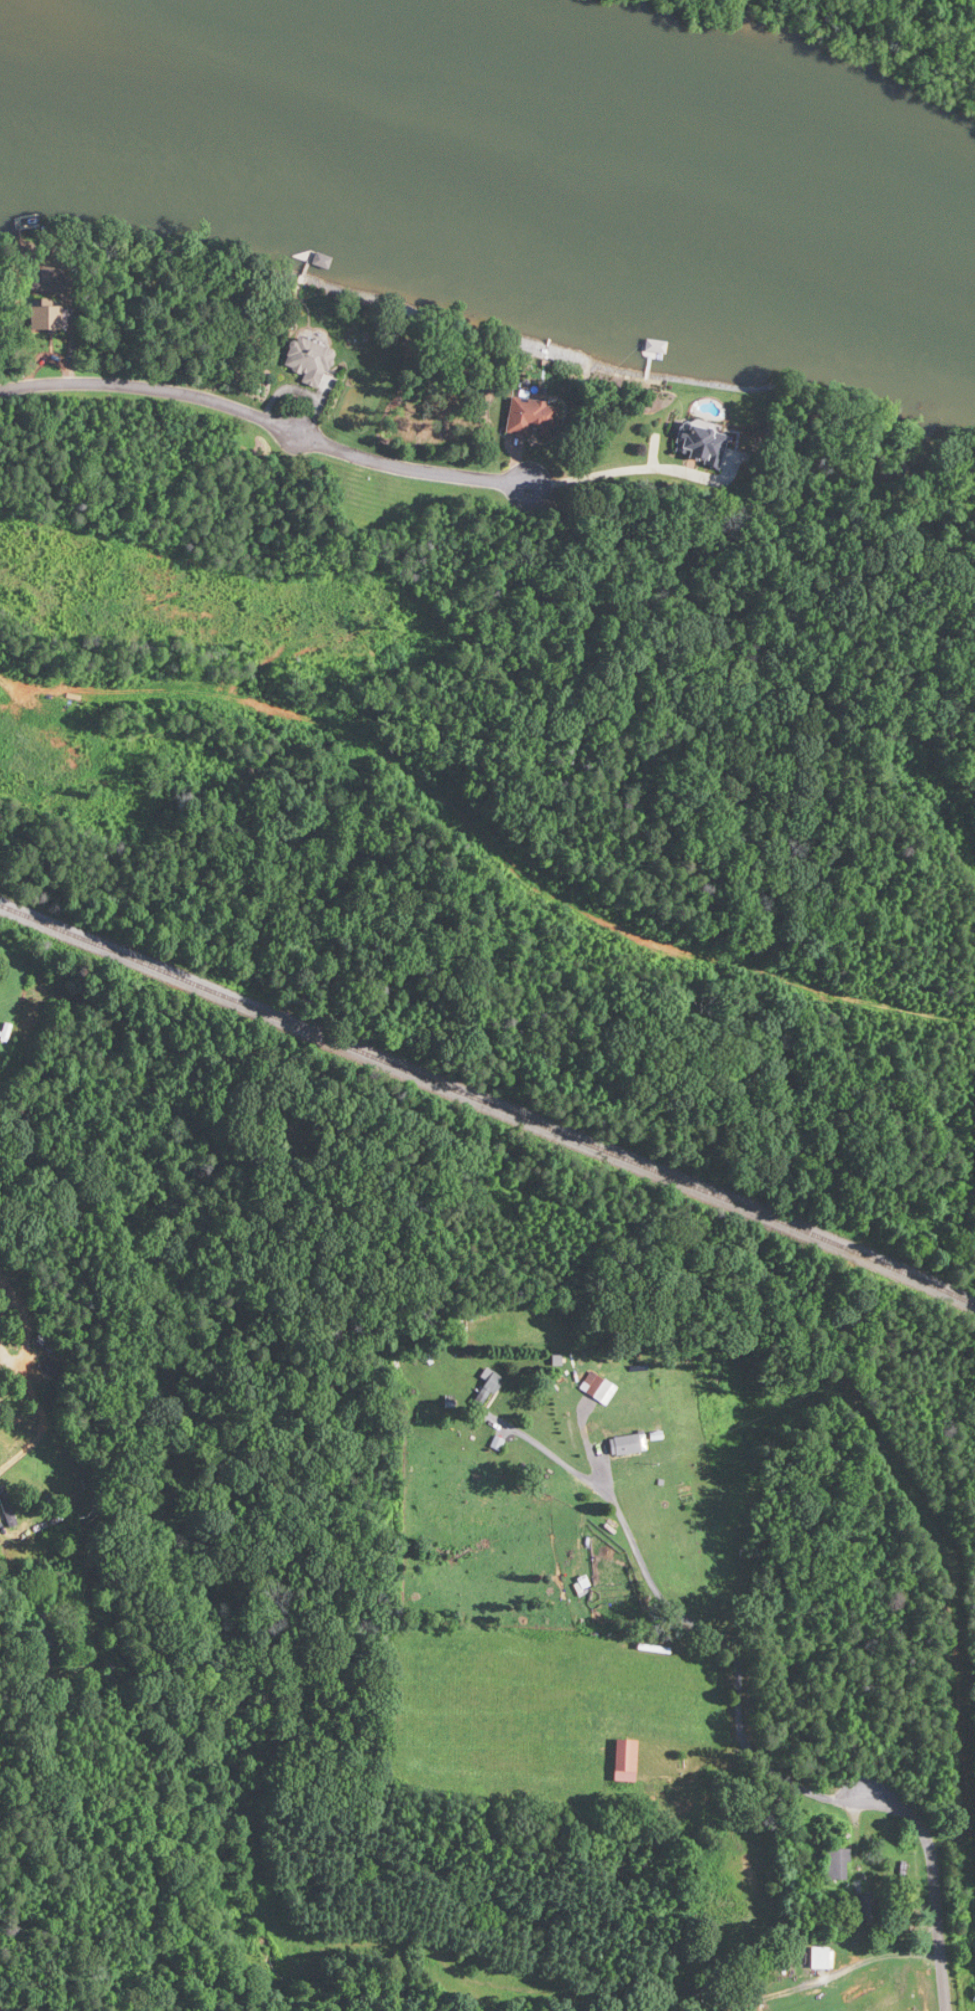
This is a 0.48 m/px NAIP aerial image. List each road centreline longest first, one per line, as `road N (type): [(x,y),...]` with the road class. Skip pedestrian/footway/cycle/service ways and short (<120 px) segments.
road 1 (residential): [(947,2010),(925,1832),(893,1804),(804,1791),(755,1758),(739,1728),(734,1661),(724,1644),(659,1598),(600,1479)]
road 2 (residential): [(0,390),(65,382),(158,389),(238,408),(377,462),(530,485)]

